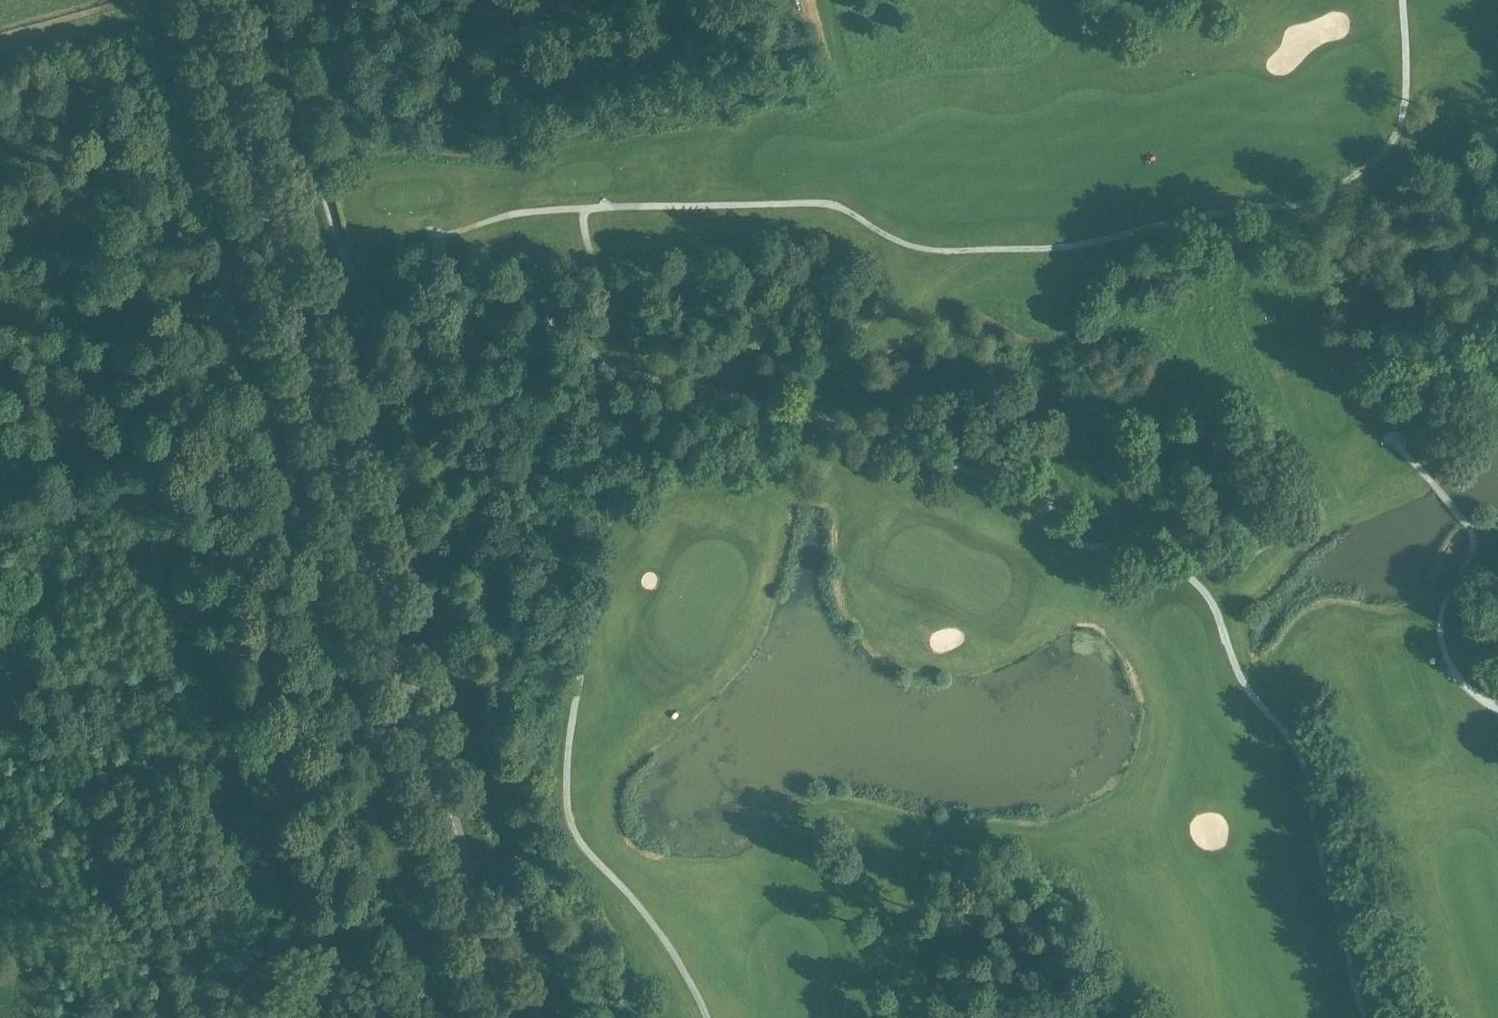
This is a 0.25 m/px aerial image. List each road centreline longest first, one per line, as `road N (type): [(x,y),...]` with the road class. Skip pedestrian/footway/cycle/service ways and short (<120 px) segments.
road 1 (tertiary): [(512,1017),(216,0)]

